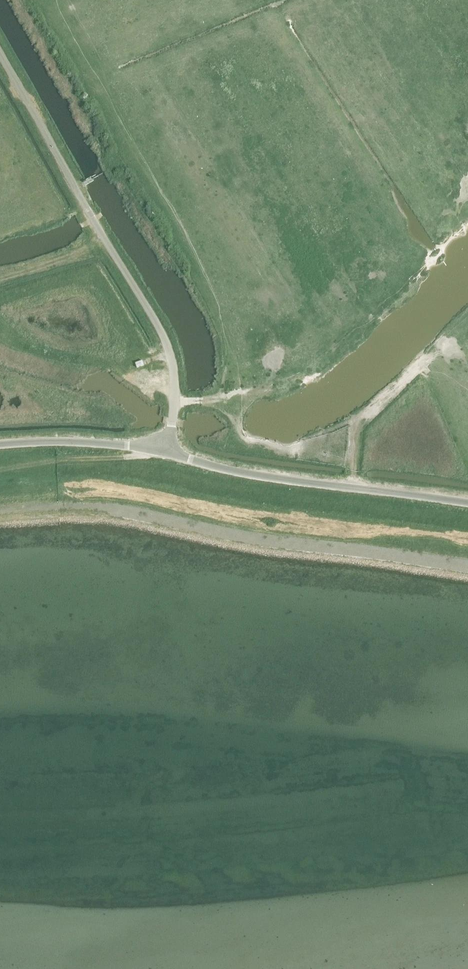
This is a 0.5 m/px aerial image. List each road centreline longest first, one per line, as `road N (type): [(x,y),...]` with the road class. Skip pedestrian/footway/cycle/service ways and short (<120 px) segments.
road 1 (track): [(0,487),(153,485),(257,510),(467,539)]
road 2 (unclassified): [(165,454),(174,403),(168,347),(0,54)]
road 3 (unclassified): [(467,503),(264,478),(165,454)]
road 4 (unclassified): [(0,445),(65,441),(165,454)]
road 5 (track): [(0,471),(165,454)]

